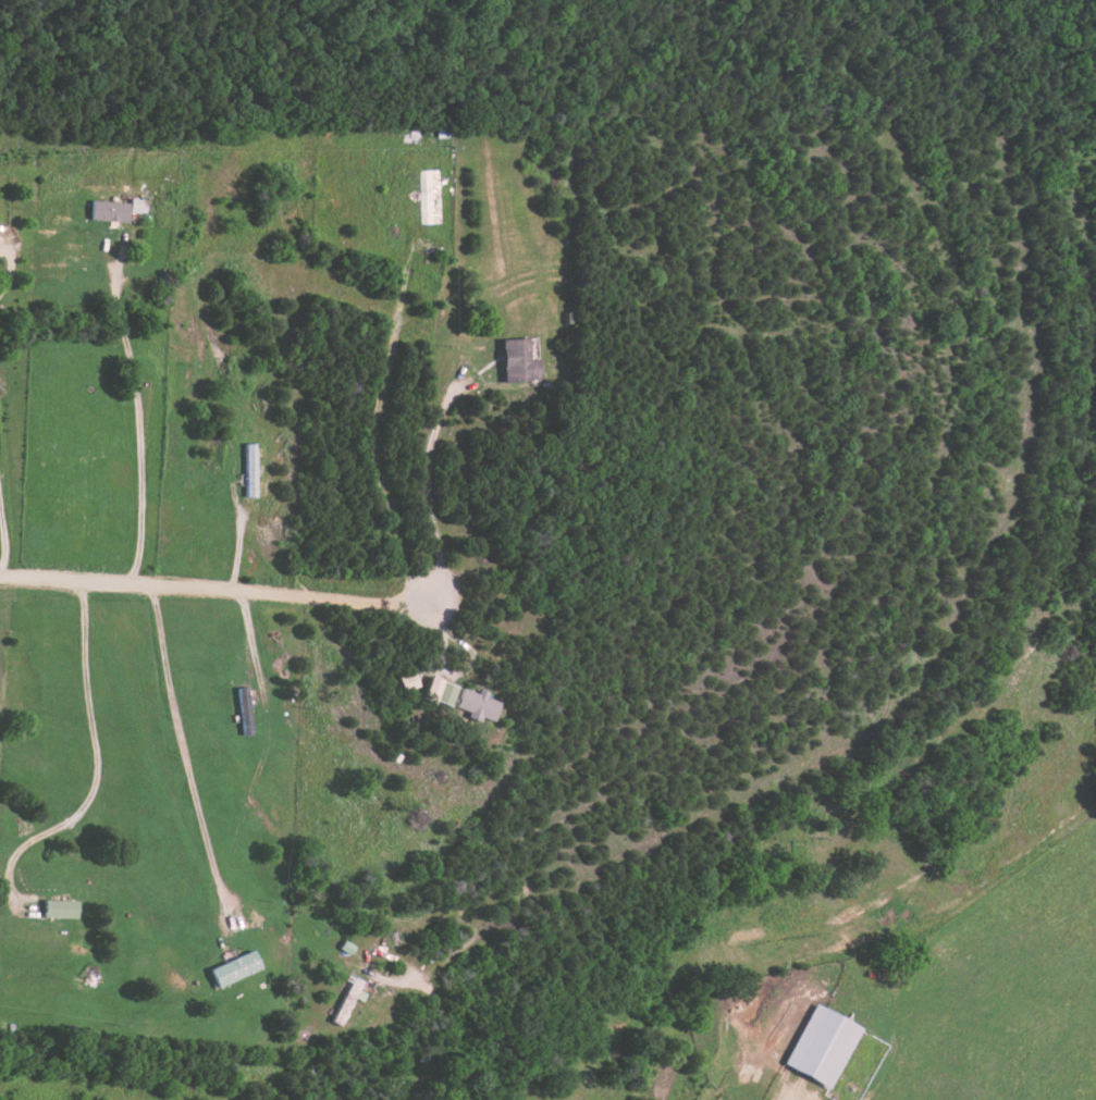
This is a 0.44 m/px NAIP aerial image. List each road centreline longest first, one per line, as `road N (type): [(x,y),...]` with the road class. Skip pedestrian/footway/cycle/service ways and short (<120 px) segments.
road 1 (tertiary): [(0,578),(445,602)]

